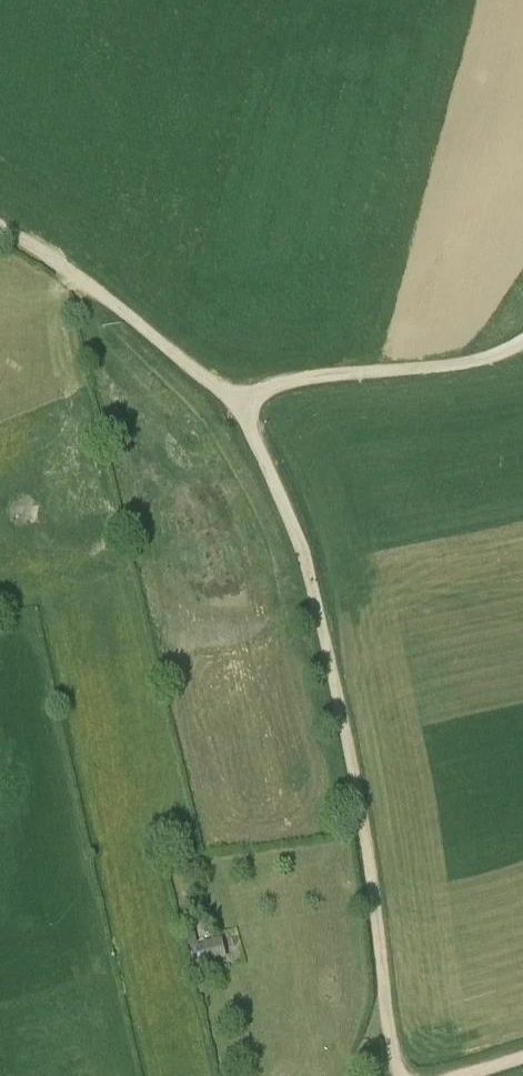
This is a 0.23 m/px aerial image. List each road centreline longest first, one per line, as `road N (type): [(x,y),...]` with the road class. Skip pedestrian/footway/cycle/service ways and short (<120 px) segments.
road 1 (track): [(403,1075),(363,820),(317,604),(297,533),(246,420),(246,401)]
road 2 (track): [(246,401),(0,225)]
road 3 (track): [(246,401),(299,382),(487,360),(522,345)]

